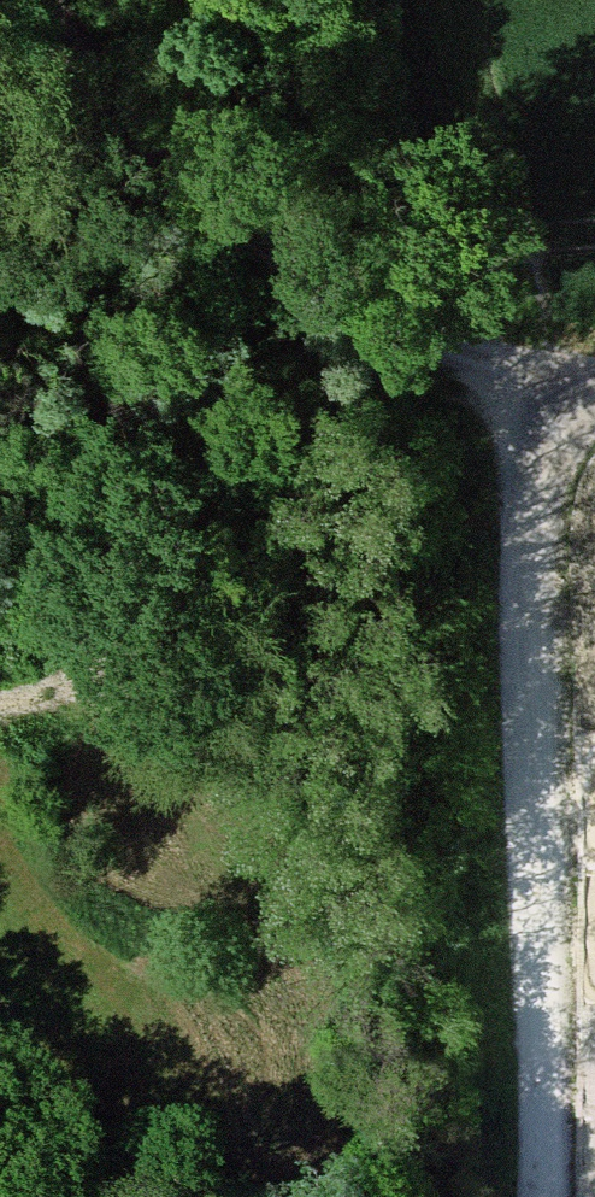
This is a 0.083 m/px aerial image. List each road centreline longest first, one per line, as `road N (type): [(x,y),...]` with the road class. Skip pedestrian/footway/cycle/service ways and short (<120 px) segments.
road 1 (track): [(530,381),(537,1196)]
road 2 (track): [(44,0),(154,184),(530,381)]
road 3 (track): [(467,346),(414,391),(321,393),(198,472),(134,552),(90,676),(0,698)]

